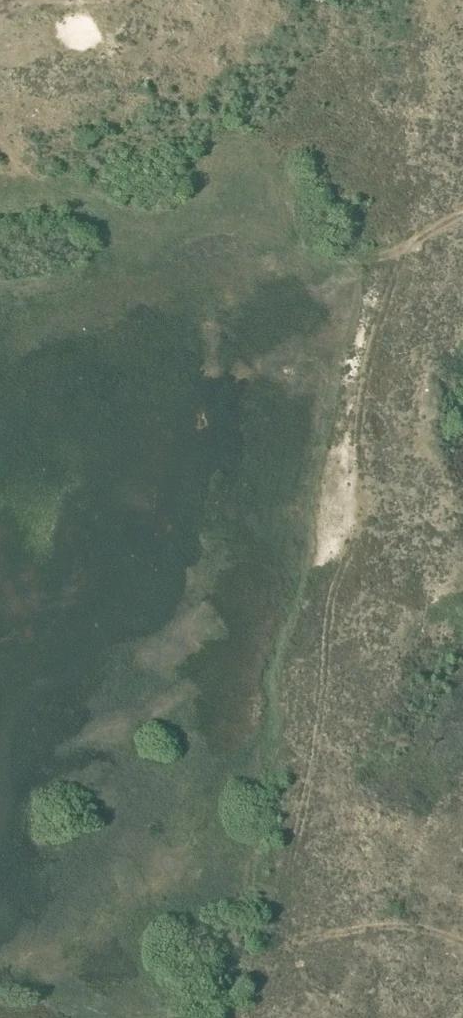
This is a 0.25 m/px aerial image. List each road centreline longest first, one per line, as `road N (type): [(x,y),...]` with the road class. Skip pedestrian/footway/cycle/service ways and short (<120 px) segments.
road 1 (track): [(462,944),(402,921),(299,948),(281,919),(323,708),(331,609),(360,521),(354,435),(396,259),(310,263),(235,225),(142,225),(0,152)]

